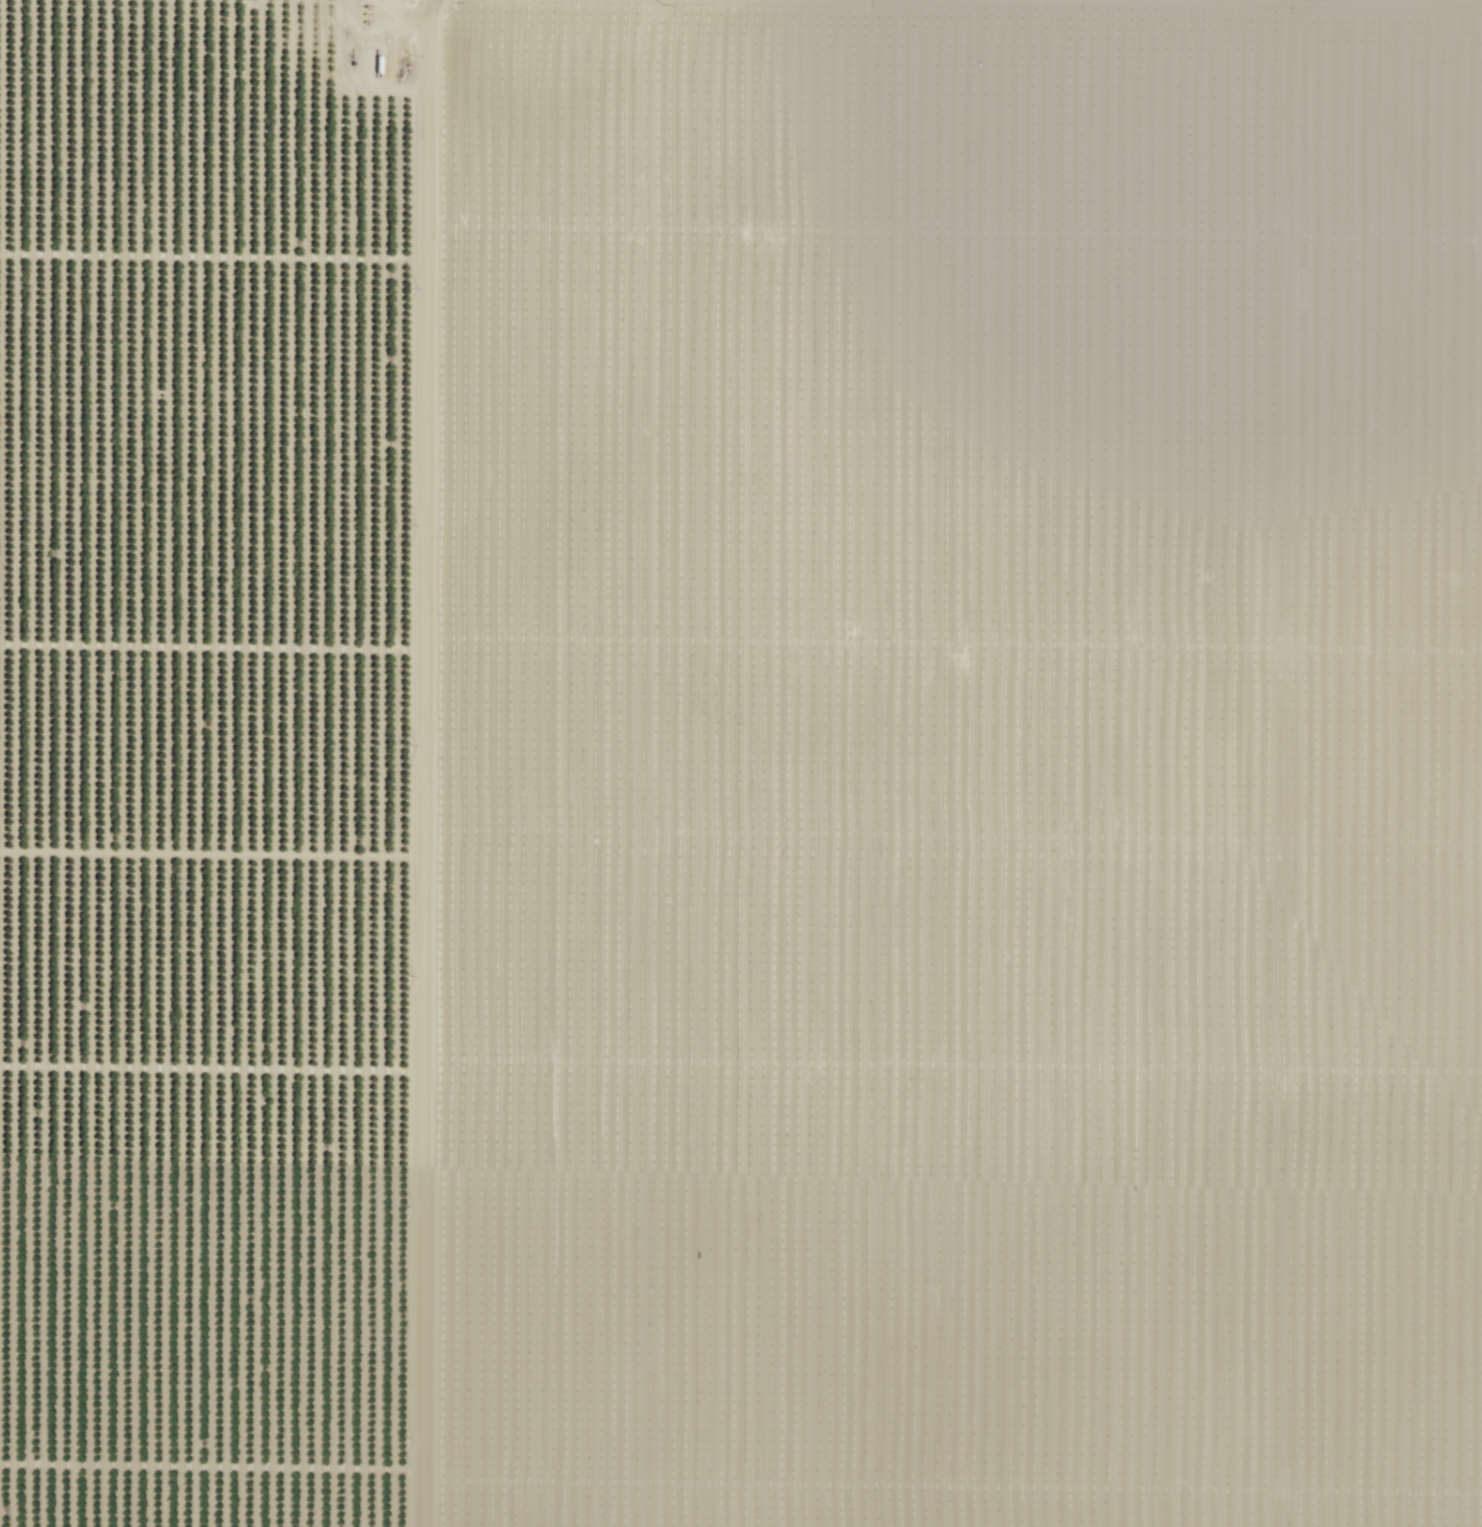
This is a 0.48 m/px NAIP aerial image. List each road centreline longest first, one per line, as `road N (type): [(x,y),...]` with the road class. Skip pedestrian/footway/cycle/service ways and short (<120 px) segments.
road 1 (residential): [(450,1526),(470,665),(470,0)]

